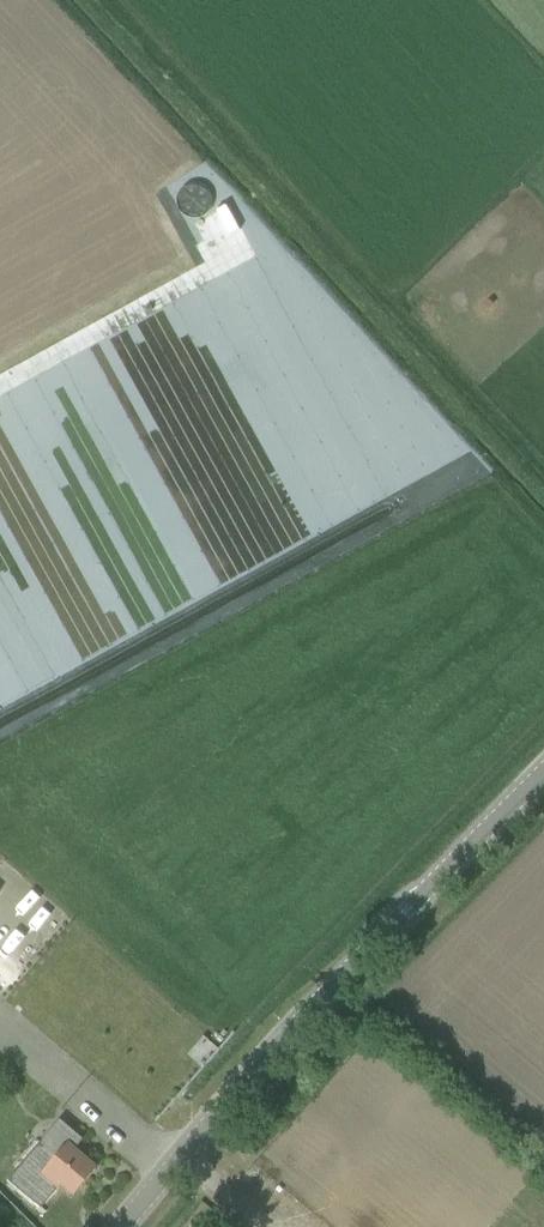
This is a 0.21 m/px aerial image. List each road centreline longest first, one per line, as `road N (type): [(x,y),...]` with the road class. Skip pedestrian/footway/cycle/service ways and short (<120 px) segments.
road 1 (tertiary): [(131,1226),(328,999),(543,778)]

